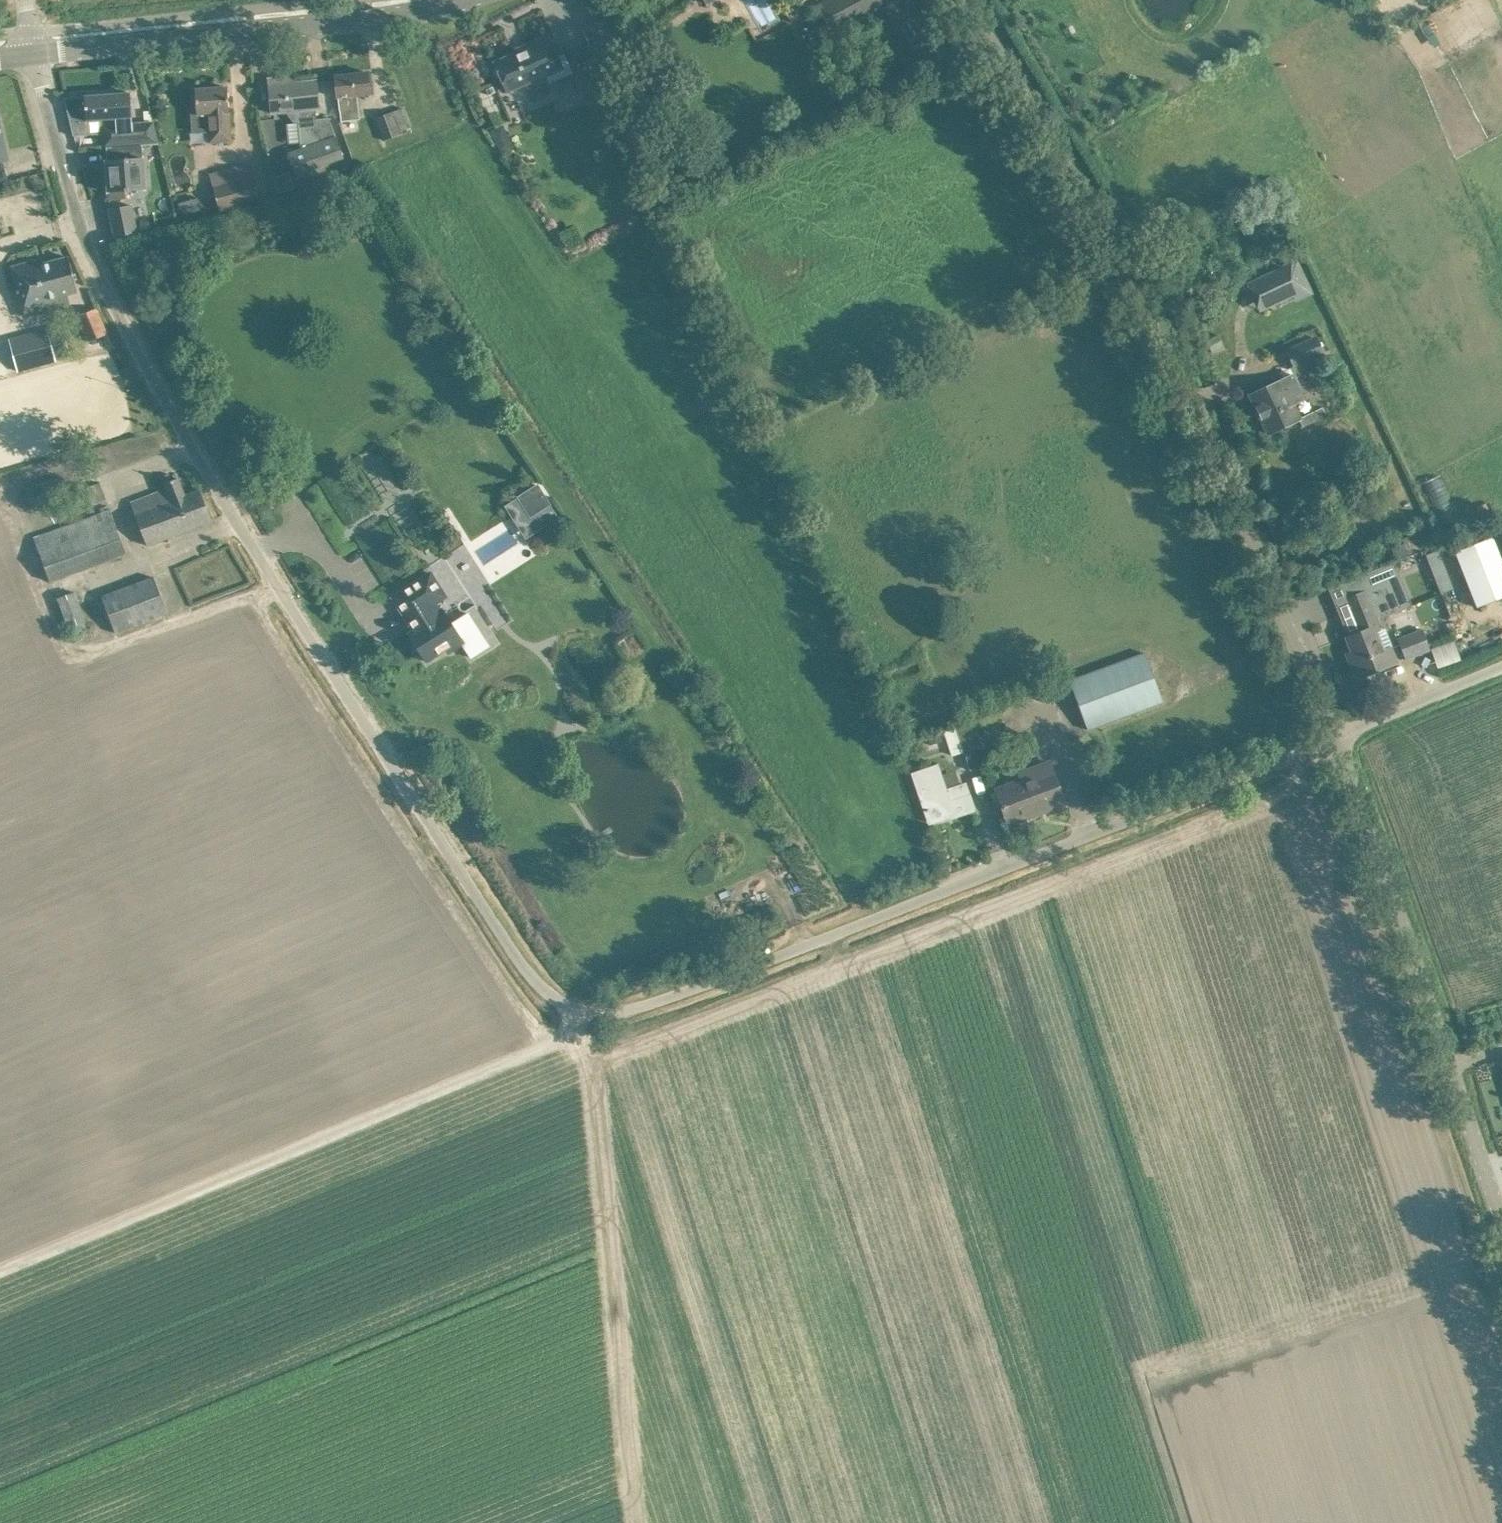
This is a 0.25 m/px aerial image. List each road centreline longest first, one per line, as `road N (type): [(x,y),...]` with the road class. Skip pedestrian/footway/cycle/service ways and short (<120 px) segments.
road 1 (unclassified): [(1340,746),(961,893),(635,1005),(593,1009),(552,991),(516,951),(131,346),(69,207),(32,51)]
road 2 (unclassified): [(1340,746),(1207,424),(965,0)]
road 3 (unclassified): [(1501,1226),(1340,746)]
road 4 (tertiary): [(32,51),(409,16),(471,0)]
road 5 (unclassified): [(1340,746),(1501,672)]

